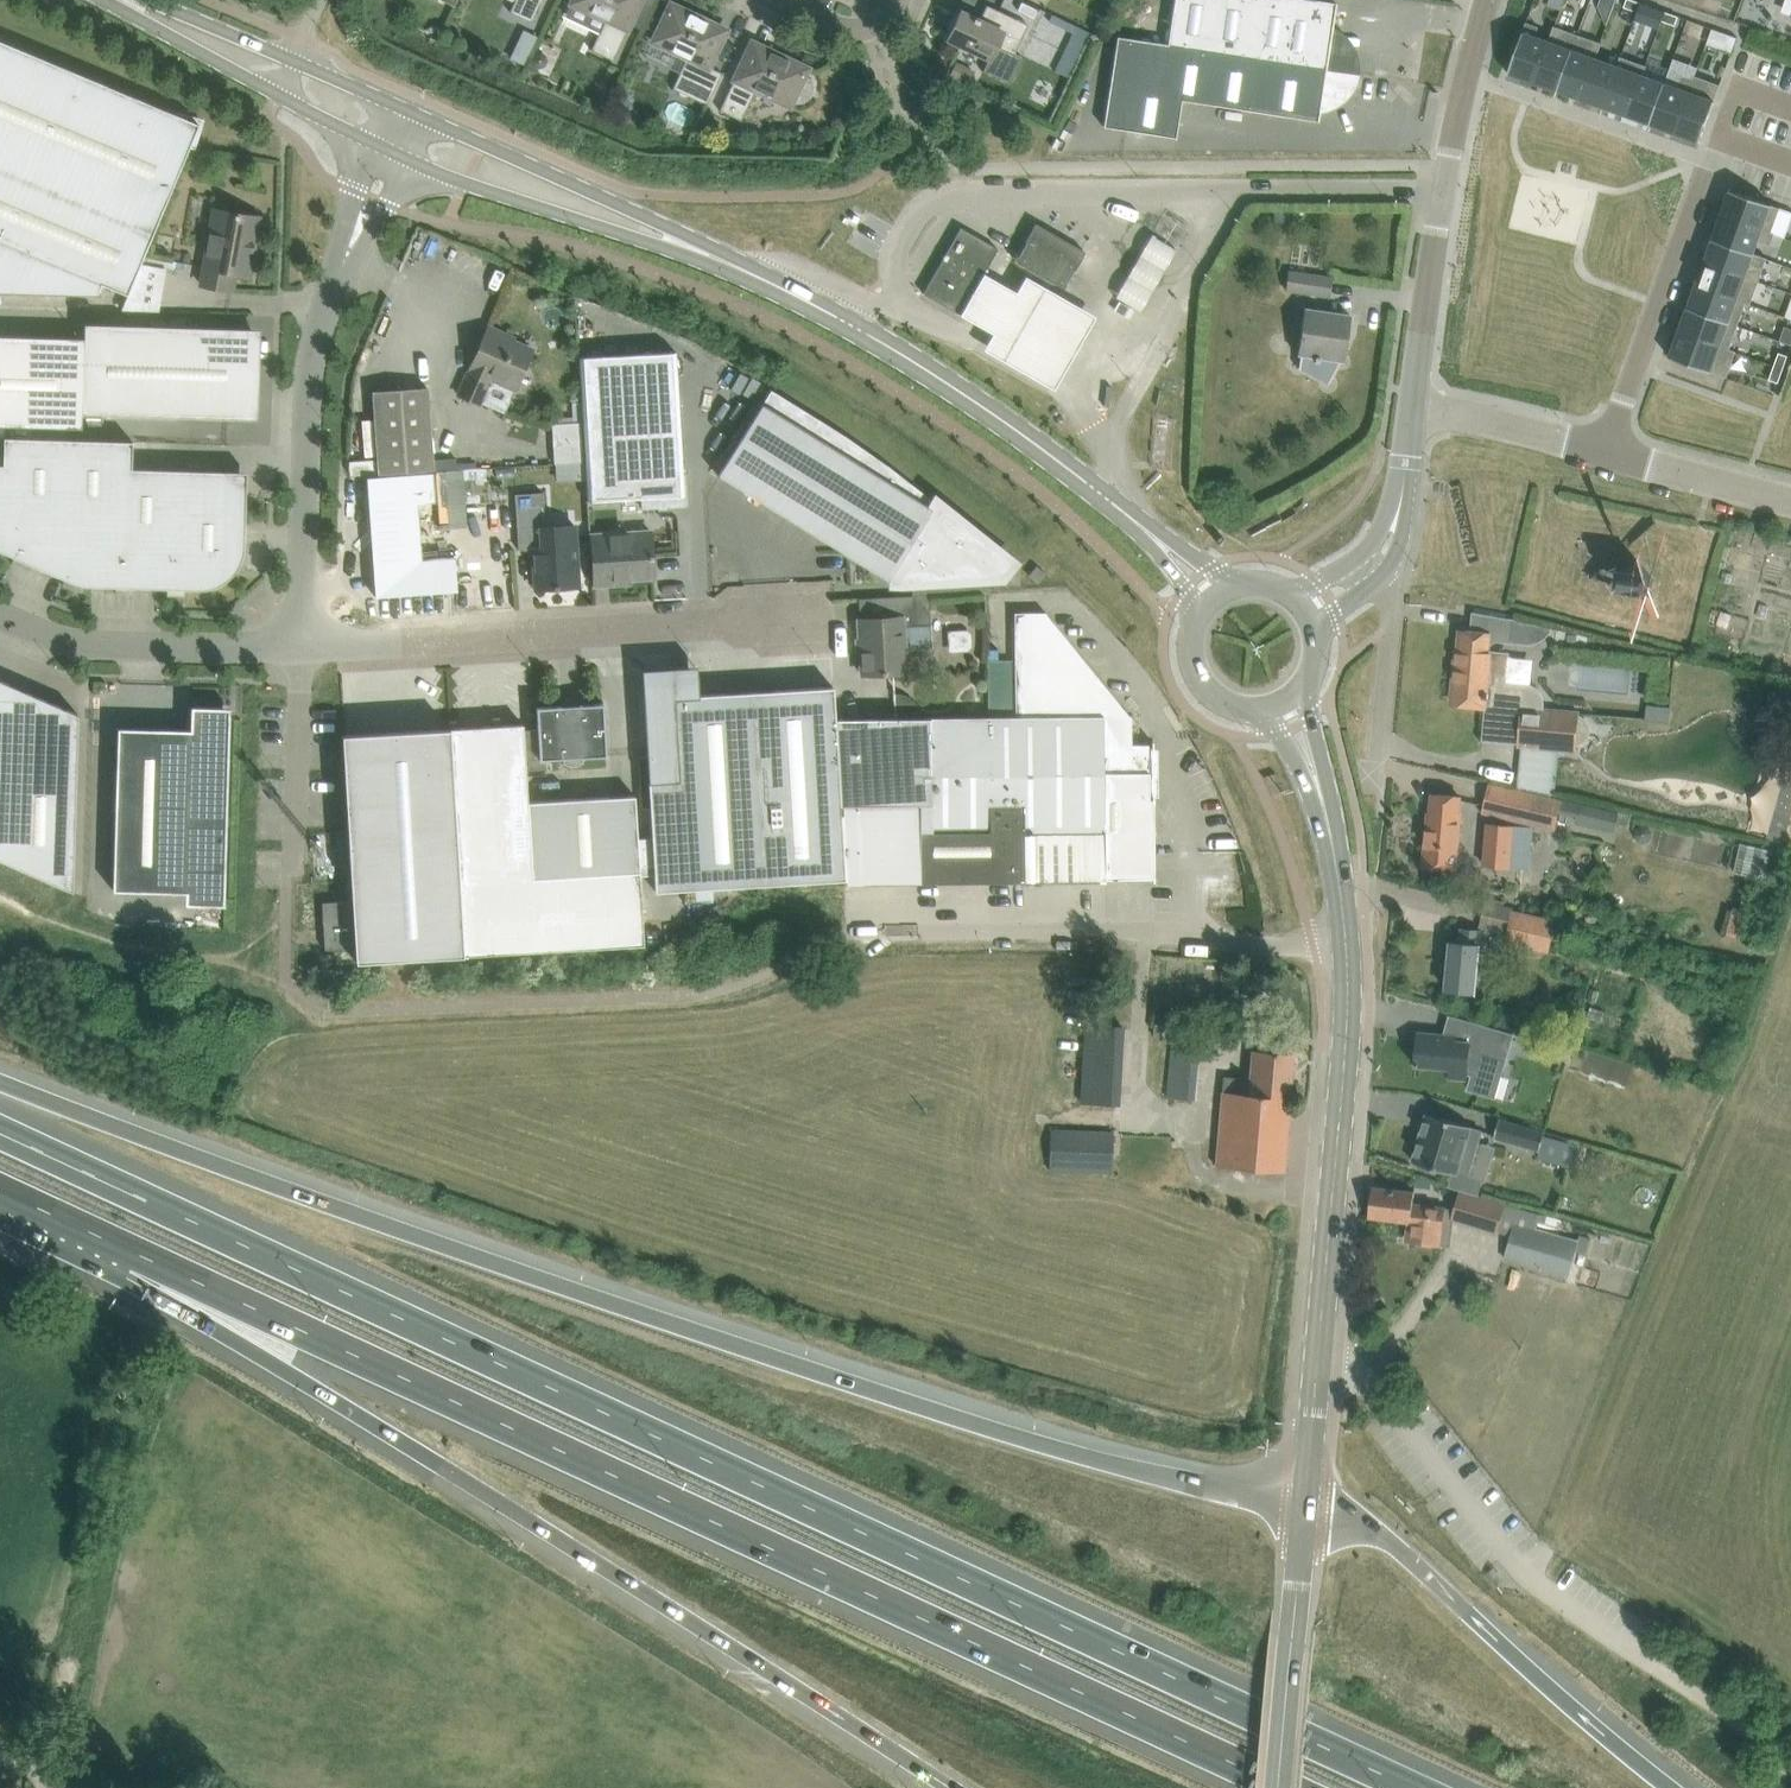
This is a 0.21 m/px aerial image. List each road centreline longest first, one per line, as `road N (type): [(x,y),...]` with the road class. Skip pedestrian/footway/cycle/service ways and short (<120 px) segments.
road 1 (motorway): [(1408,1787),(0,1132)]
road 2 (motorway): [(1305,1506),(1092,1457),(738,1346),(0,1081)]
road 3 (motorway): [(134,1253),(1280,1787)]
road 4 (motorway): [(134,1253),(288,1371),(948,1787)]
road 5 (secondary): [(1318,1374),(1352,998),(1335,845)]
road 6 (unclassified): [(303,647),(309,385),(323,318),(394,147)]
road 7 (unclassified): [(303,647),(806,622)]
road 8 (motorway): [(1666,1787),(1412,1560),(1356,1522),(1305,1506)]
road 9 (unclassified): [(857,934),(1191,935),(1316,949)]
road 10 (secondary): [(1098,489),(958,387),(717,258)]
road 11 (unclassified): [(1411,403),(1446,188),(1490,0)]
road 12 (secondary): [(394,147),(495,194),(717,258)]
road 13 (secondary): [(717,258),(670,224),(412,110)]
road 14 (secondary): [(109,0),(152,31),(394,147)]
road 15 (residential): [(1605,453),(1713,158)]
road 16 (unclassified): [(1532,1589),(1369,1399),(1342,1377),(1318,1374)]
road 17 (unclassified): [(0,613),(90,644),(303,647)]
road 18 (track): [(1532,1589),(1790,1756)]
road 19 (secondary): [(412,110),(144,0)]
road 20 (secondary): [(1280,1787),(1305,1506)]
road 21 (residential): [(1373,789),(1390,632),(1390,604),(1379,589)]
road 22 (residential): [(1411,403),(1605,453)]
road 23 (residential): [(1605,453),(1790,503)]
road 24 (secondary): [(1335,845),(1331,794),(1302,687)]
road 25 (secondary): [(1266,709),(1335,845)]
road 26 (secondary): [(1204,608),(1191,637),(1198,678),(1222,702),(1266,709)]
road 27 (motorway): [(0,1189),(134,1253)]
road 28 (secondary): [(1236,587),(1114,505)]
road 29 (secondary): [(1114,505),(1204,608)]
road 30 (residential): [(781,0),(839,28),(874,26),(900,0)]
road 31 (secondary): [(1305,1506),(1318,1374)]

